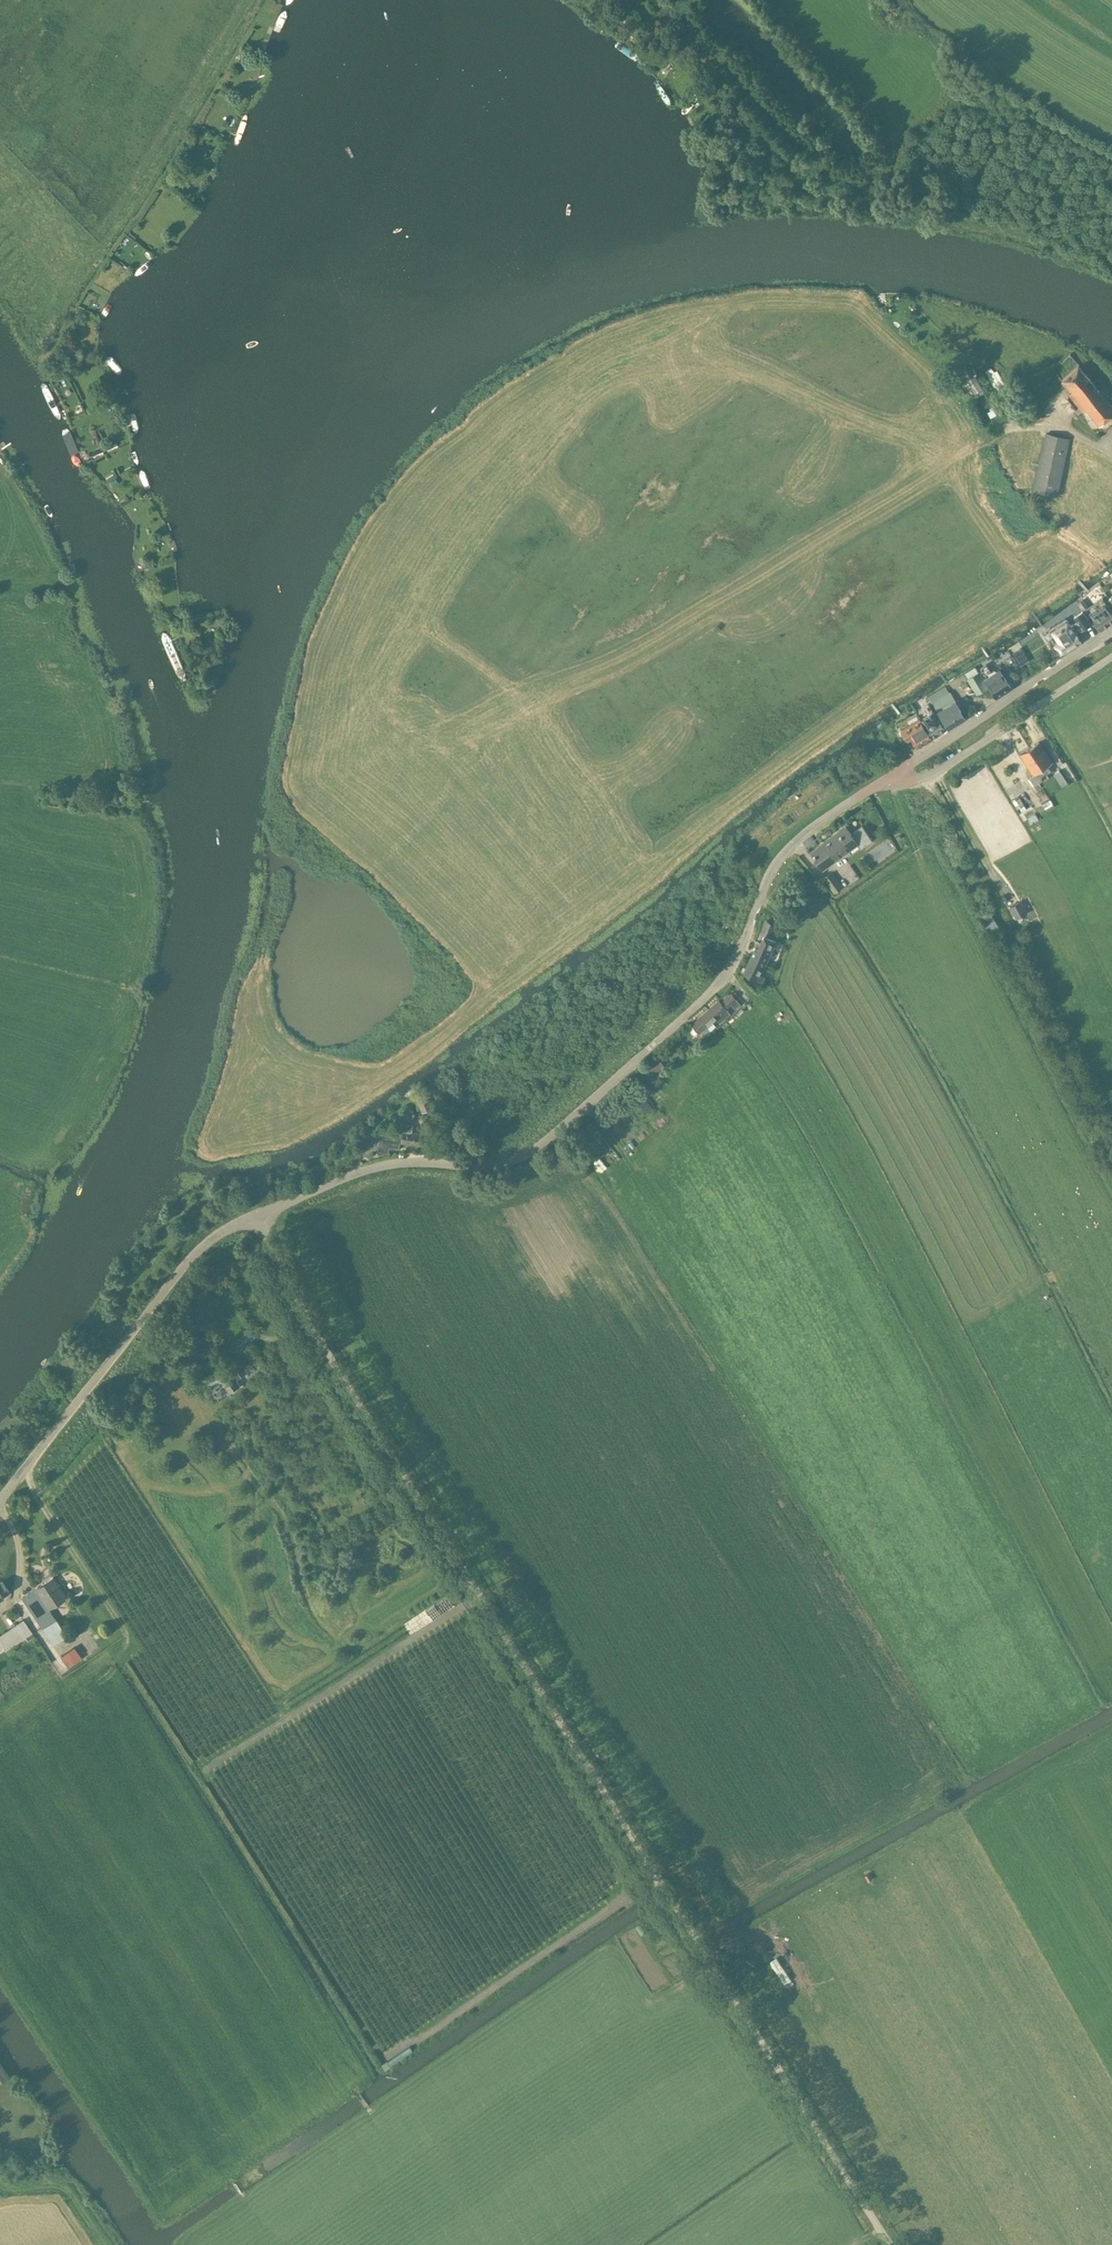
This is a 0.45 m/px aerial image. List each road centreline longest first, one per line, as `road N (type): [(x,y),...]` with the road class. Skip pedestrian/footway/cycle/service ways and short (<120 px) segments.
road 1 (unclassified): [(891,2244),(309,1324),(262,1213)]
road 2 (track): [(1111,1734),(707,1956)]
road 3 (unclassified): [(262,1213),(393,1164),(481,1167),(522,1157),(649,1049)]
road 4 (unclassified): [(0,1500),(196,1252),(262,1213)]
road 5 (residential): [(649,1049),(725,974),(780,859),(886,780)]
road 6 (residential): [(886,780),(1111,631)]
road 7 (residential): [(886,780),(929,776),(1111,658)]

